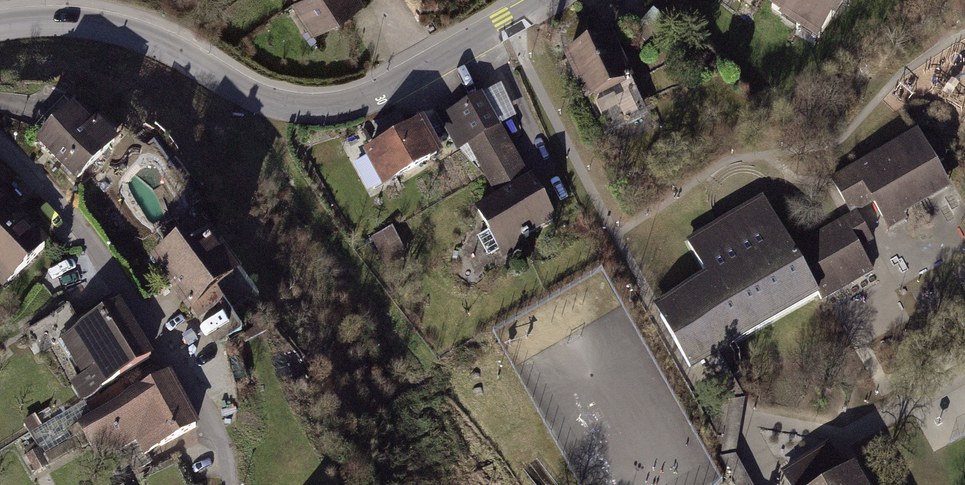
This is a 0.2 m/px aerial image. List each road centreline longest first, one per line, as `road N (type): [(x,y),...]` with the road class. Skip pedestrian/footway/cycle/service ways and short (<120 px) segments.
road 1 (residential): [(543,0),(389,88),(328,109),(262,101),(151,38),(101,24),(0,27)]
road 2 (residential): [(233,484),(212,418),(179,364),(73,218),(0,144)]

